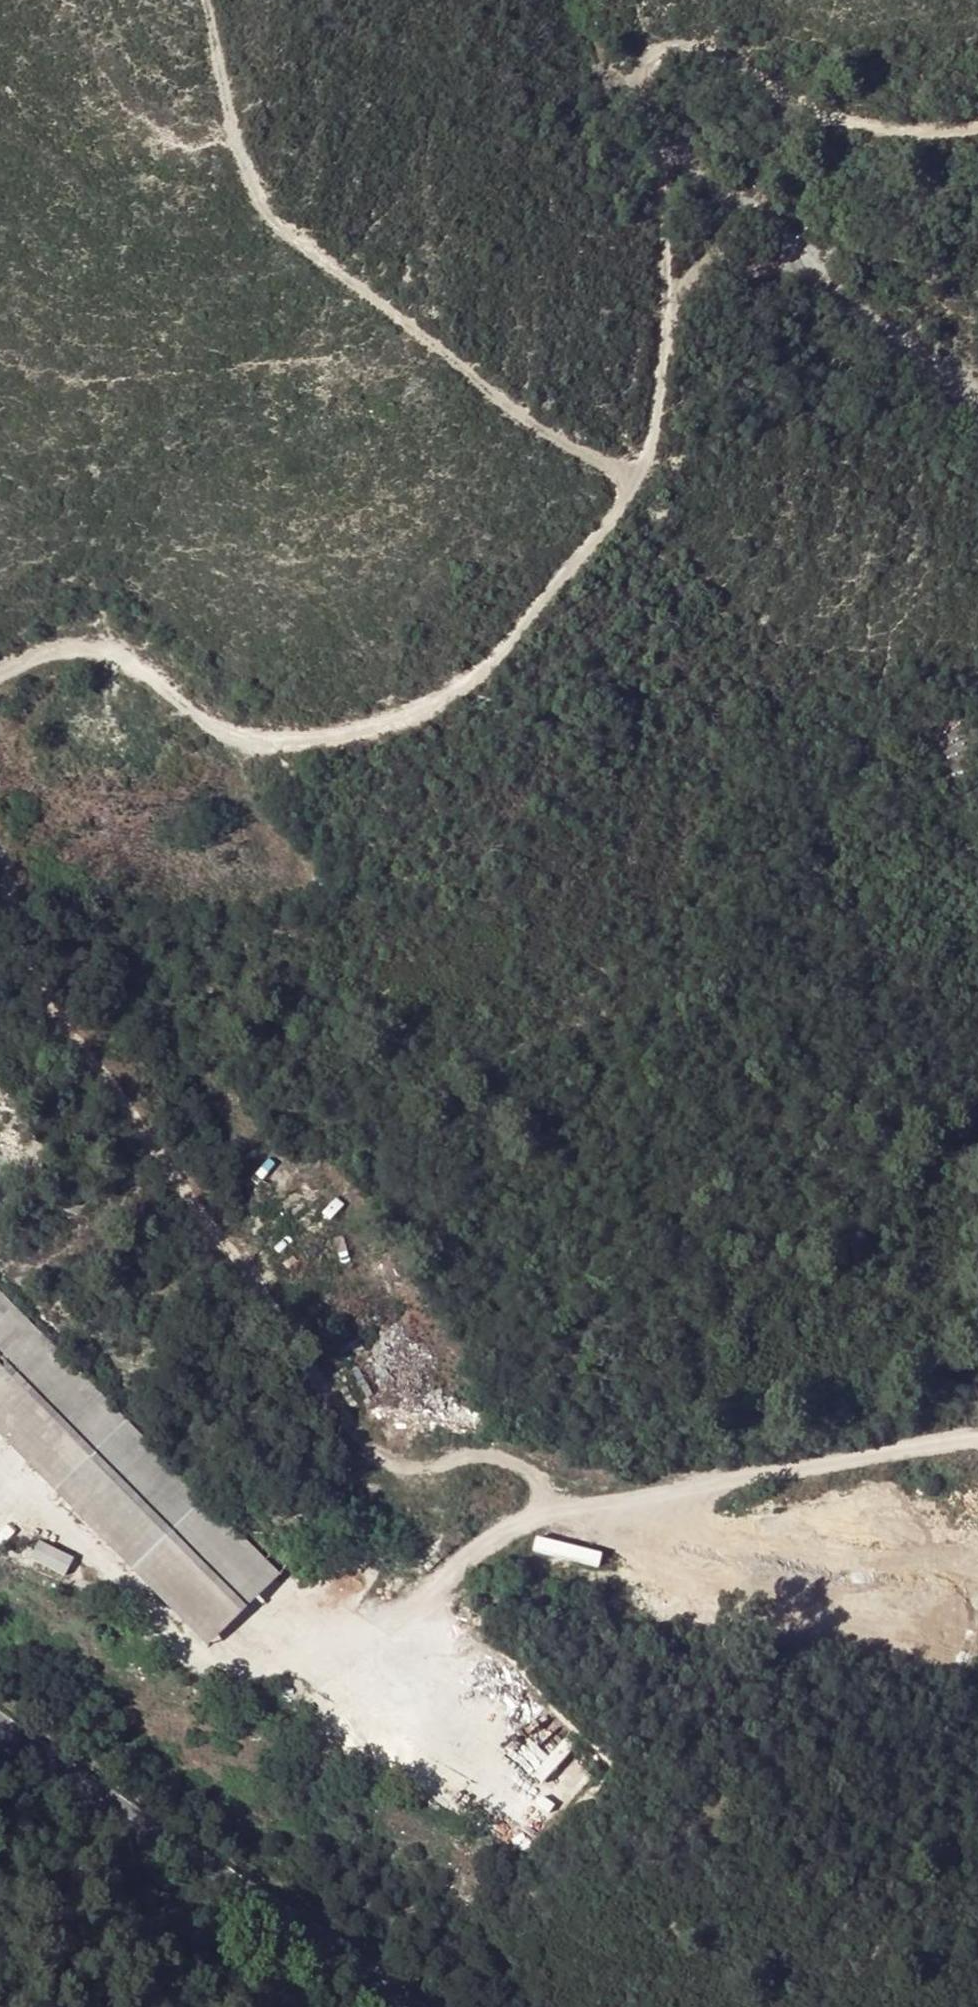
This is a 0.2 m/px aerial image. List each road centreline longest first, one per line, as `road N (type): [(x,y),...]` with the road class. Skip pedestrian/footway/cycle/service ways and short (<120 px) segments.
road 1 (tertiary): [(0,1731),(409,2006)]

